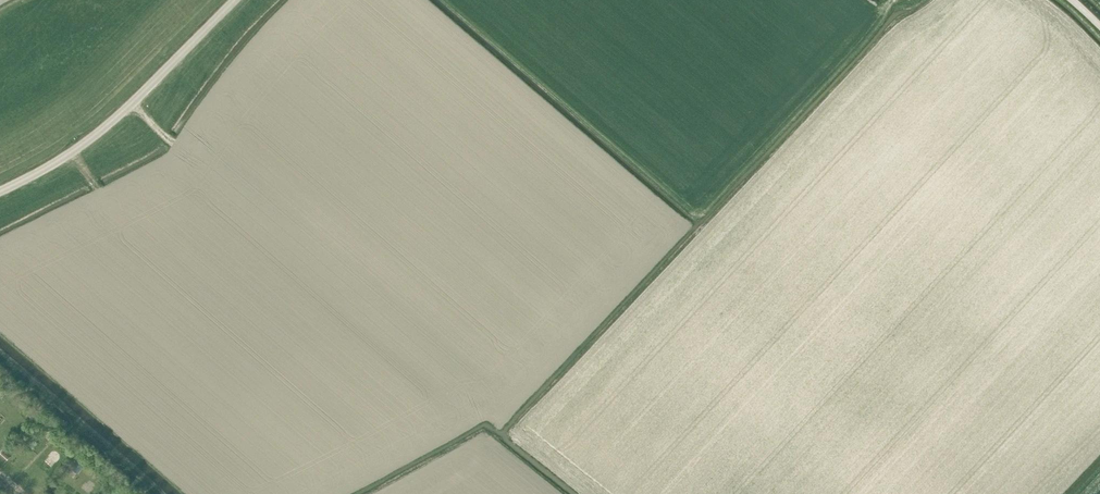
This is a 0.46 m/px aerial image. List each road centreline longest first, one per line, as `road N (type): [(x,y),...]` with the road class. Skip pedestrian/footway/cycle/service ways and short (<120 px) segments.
road 1 (unclassified): [(0,191),(88,141),(235,0)]

